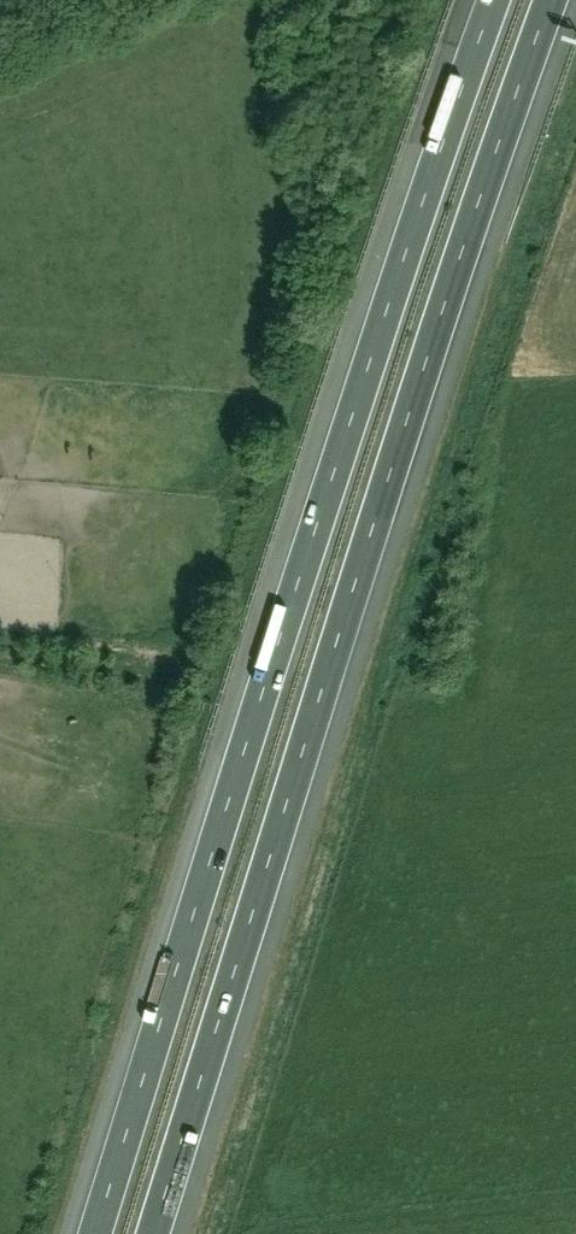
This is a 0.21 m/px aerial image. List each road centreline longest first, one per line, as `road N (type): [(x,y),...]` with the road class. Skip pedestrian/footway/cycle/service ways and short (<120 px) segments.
road 1 (motorway): [(154,1233),(421,372),(551,0)]
road 2 (motorway): [(493,0),(371,359),(98,1233)]

